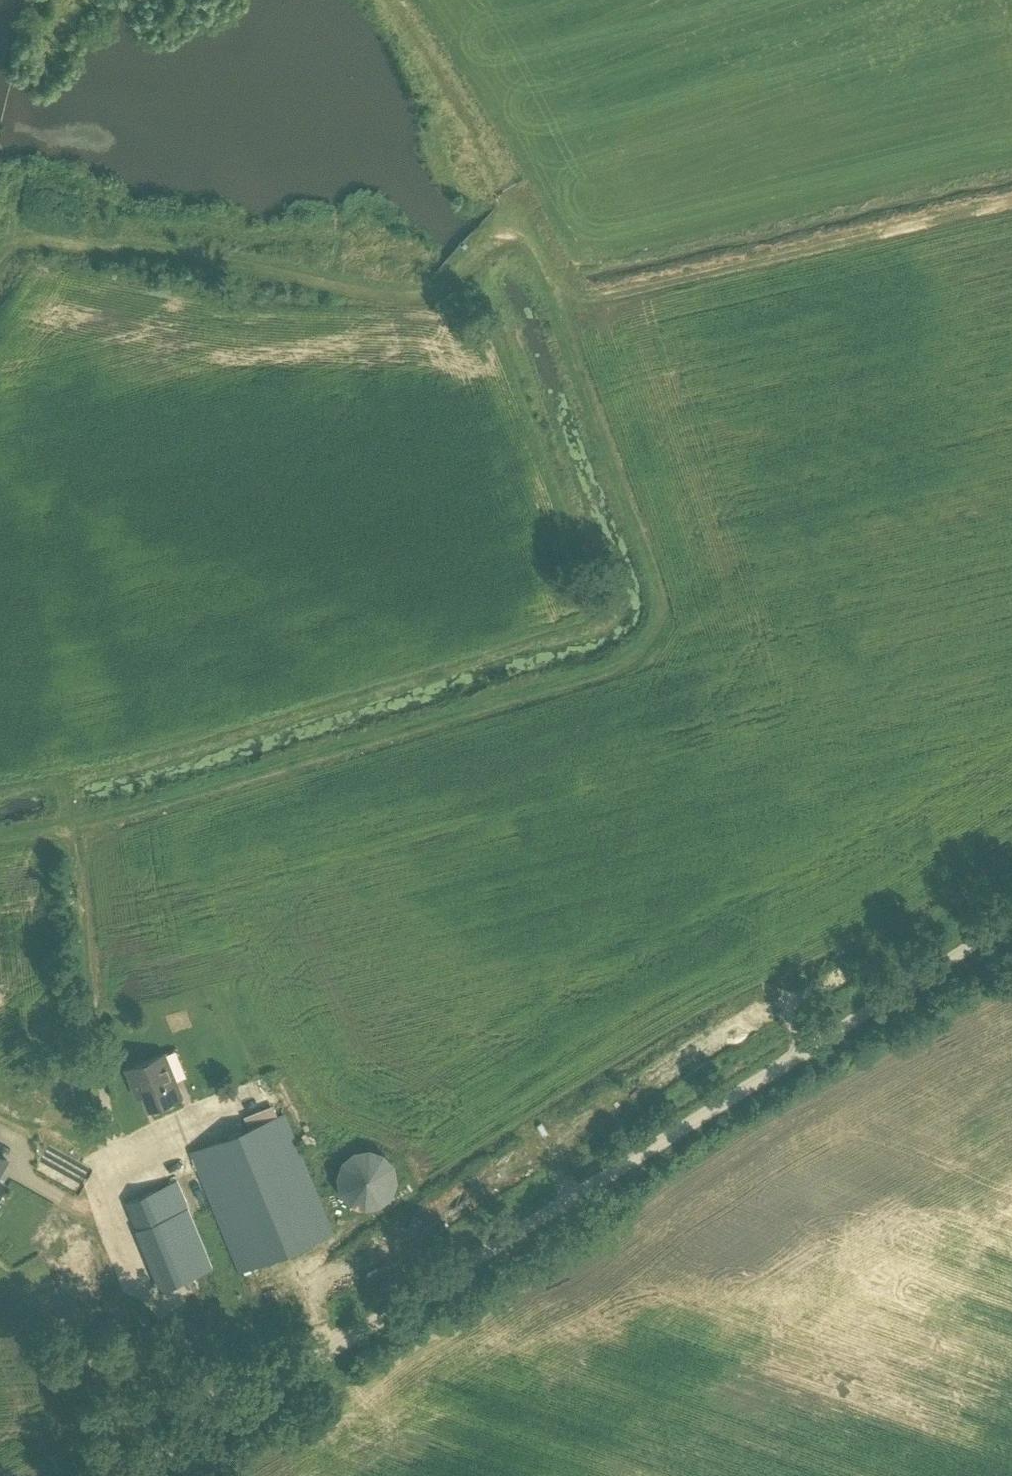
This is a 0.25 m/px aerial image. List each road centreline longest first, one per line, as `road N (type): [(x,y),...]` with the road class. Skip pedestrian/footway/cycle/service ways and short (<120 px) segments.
road 1 (unclassified): [(123,1475),(829,1012),(1011,903)]

